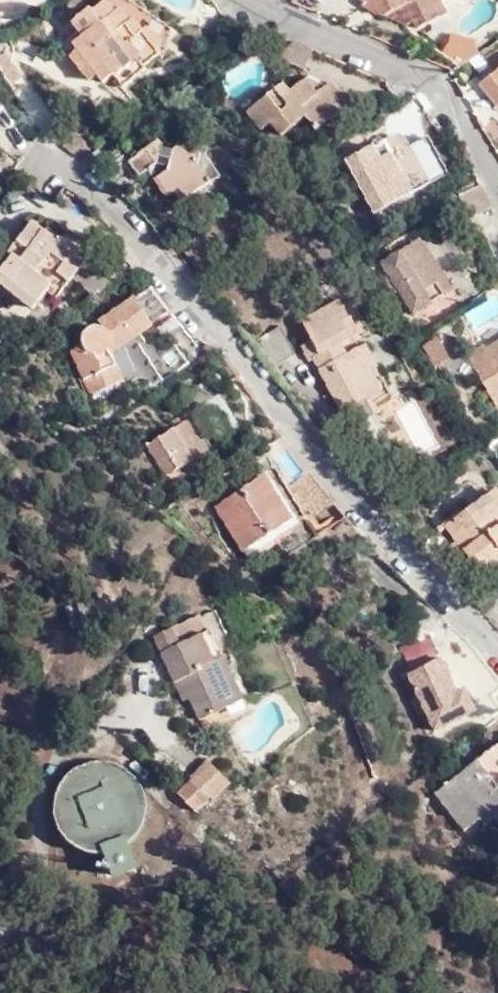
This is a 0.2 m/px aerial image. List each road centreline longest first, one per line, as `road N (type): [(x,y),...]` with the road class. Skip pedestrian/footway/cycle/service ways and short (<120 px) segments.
road 1 (residential): [(39,154),(85,175),(122,209),(264,392),(497,641)]
road 2 (residential): [(261,0),(448,89),(497,172)]
road 3 (unclassified): [(0,920),(143,965),(186,992)]

